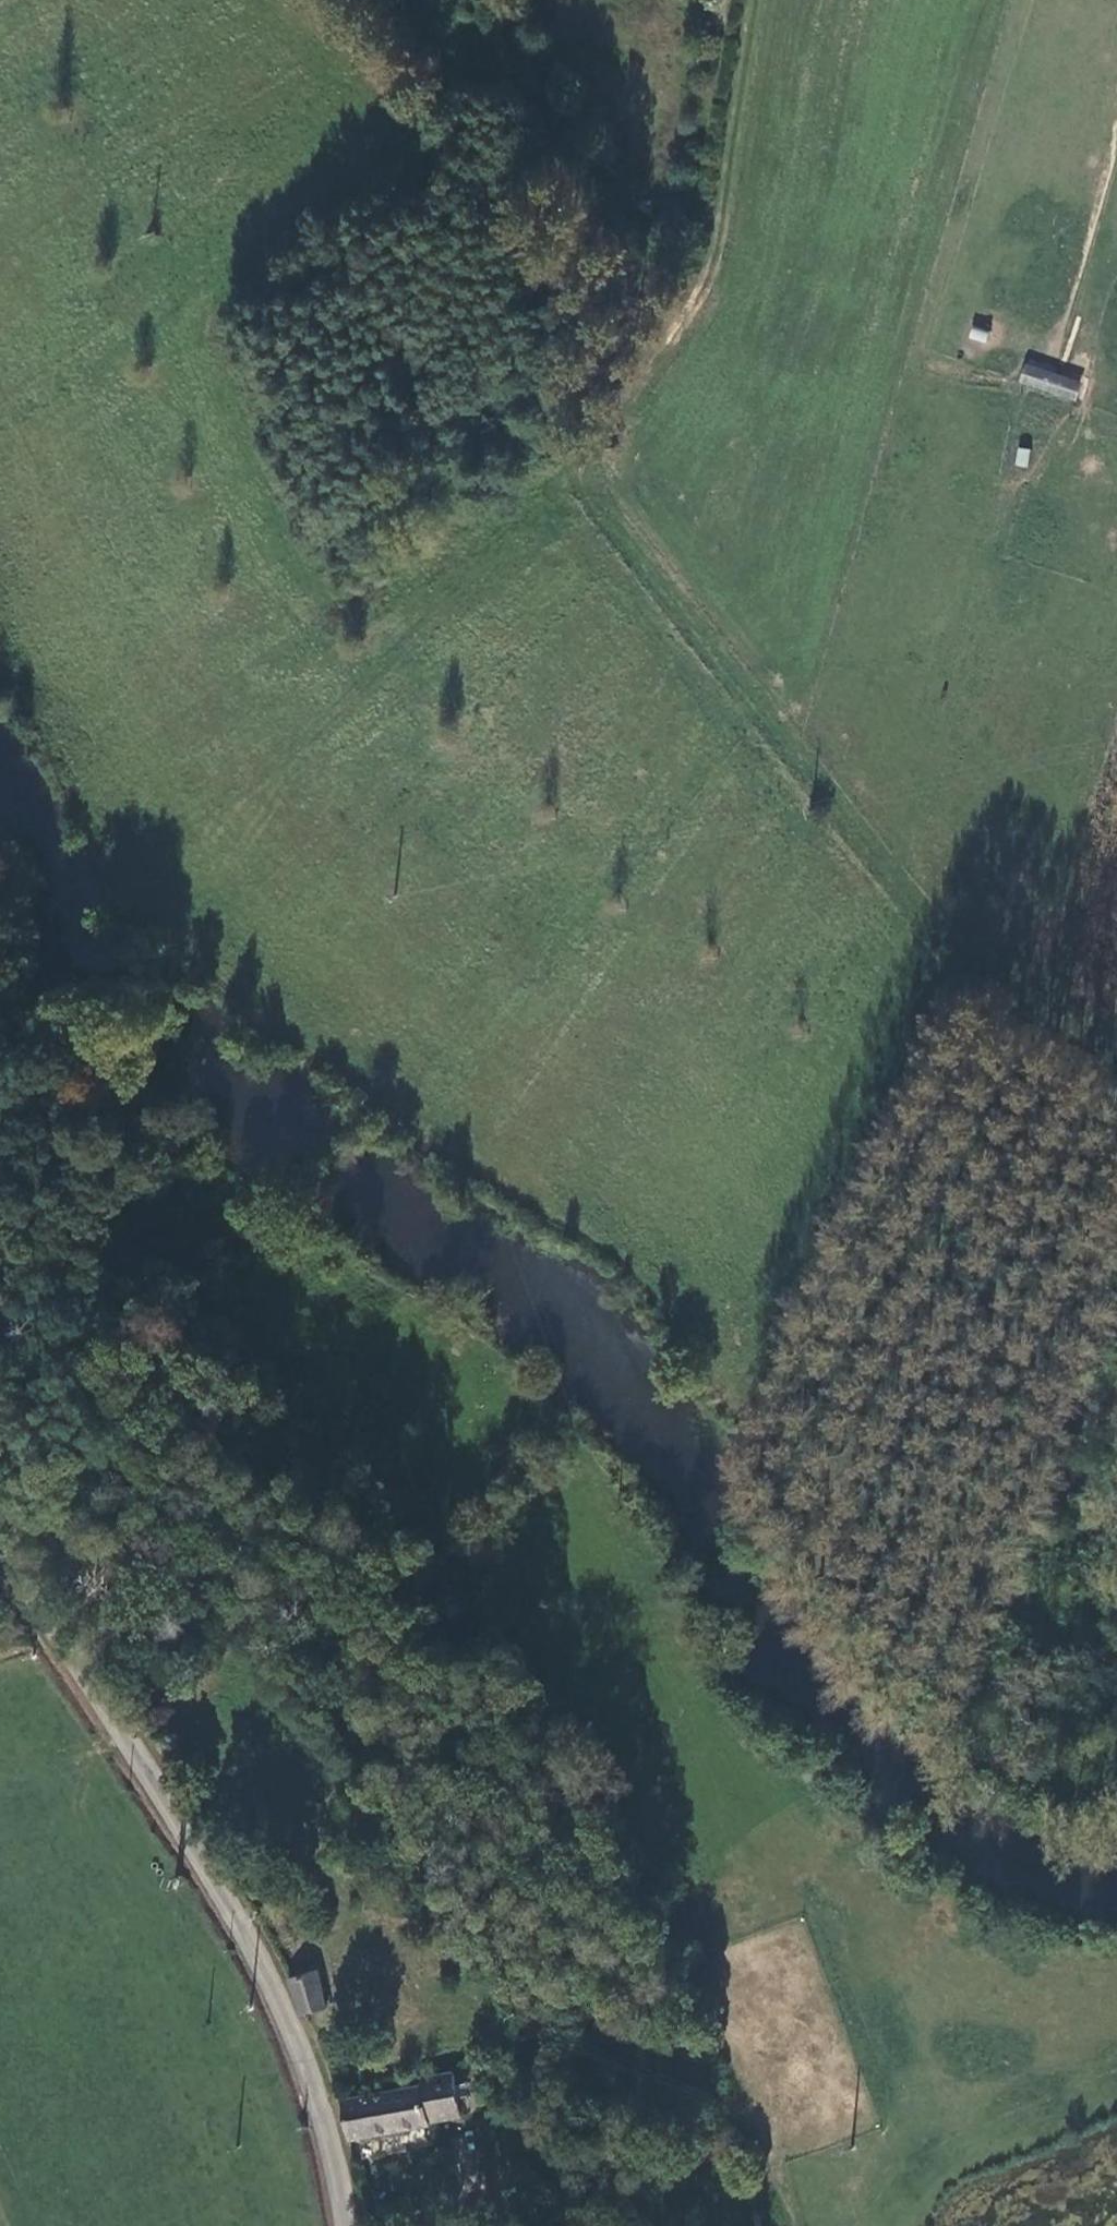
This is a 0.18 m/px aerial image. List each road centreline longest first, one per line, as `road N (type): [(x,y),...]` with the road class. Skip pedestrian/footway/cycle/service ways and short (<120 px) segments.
road 1 (track): [(752,0),(712,239),(697,287),(583,464),(582,490),(958,960),(1116,1074)]
road 2 (unclassified): [(346,2225),(302,2060),(249,1941),(0,1544)]
road 3 (track): [(483,0),(489,45),(566,174),(610,231),(655,265),(688,309)]

